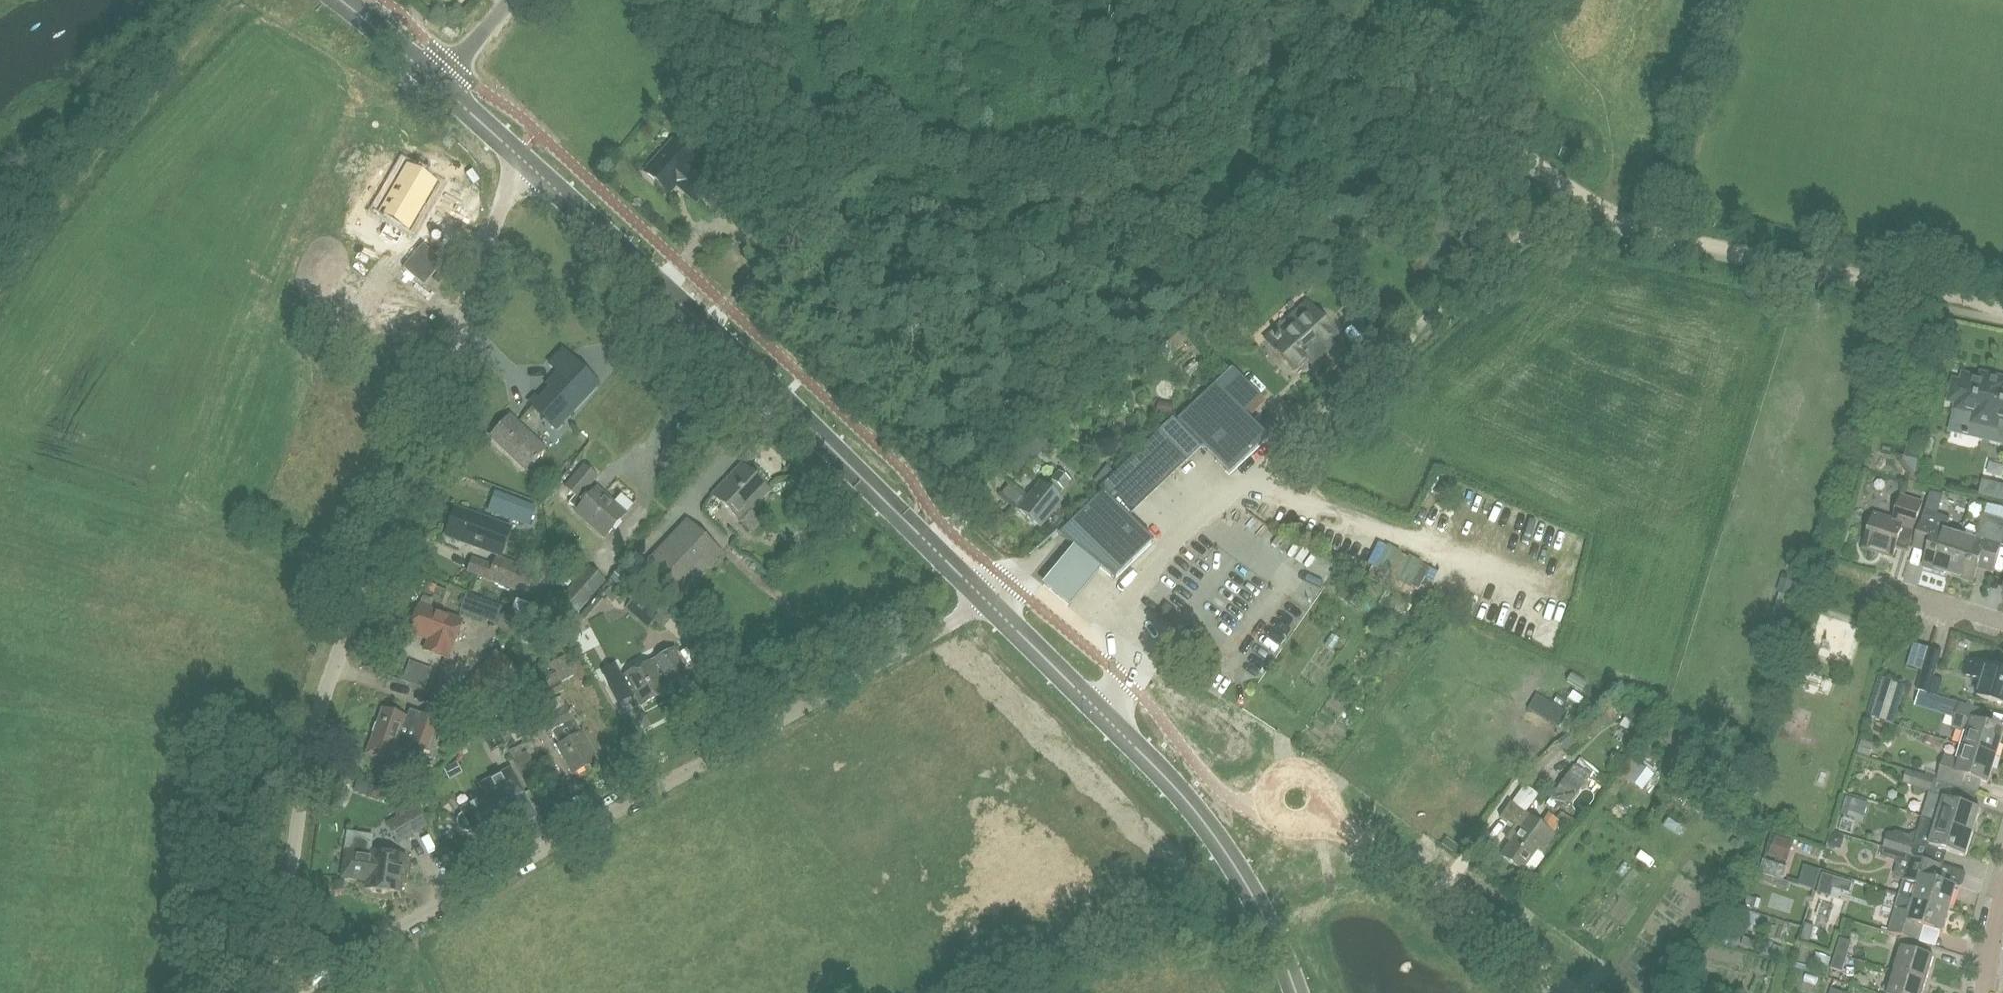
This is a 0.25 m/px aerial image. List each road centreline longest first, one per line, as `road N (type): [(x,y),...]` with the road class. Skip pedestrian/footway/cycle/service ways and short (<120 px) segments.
road 1 (residential): [(277,992),(318,716),(521,157)]
road 2 (residential): [(295,992),(987,601)]
road 3 (primary): [(987,601),(521,157)]
road 4 (primary): [(1296,992),(1257,905),(1212,833),(987,601)]
road 5 (track): [(1480,119),(1644,224),(1931,294)]
road 6 (track): [(1569,183),(1280,450)]
road 7 (residential): [(1572,992),(1319,815)]
road 8 (track): [(1312,0),(1480,119)]
road 9 (residential): [(2002,624),(1868,584)]
road 10 (primary): [(438,84),(341,0)]

